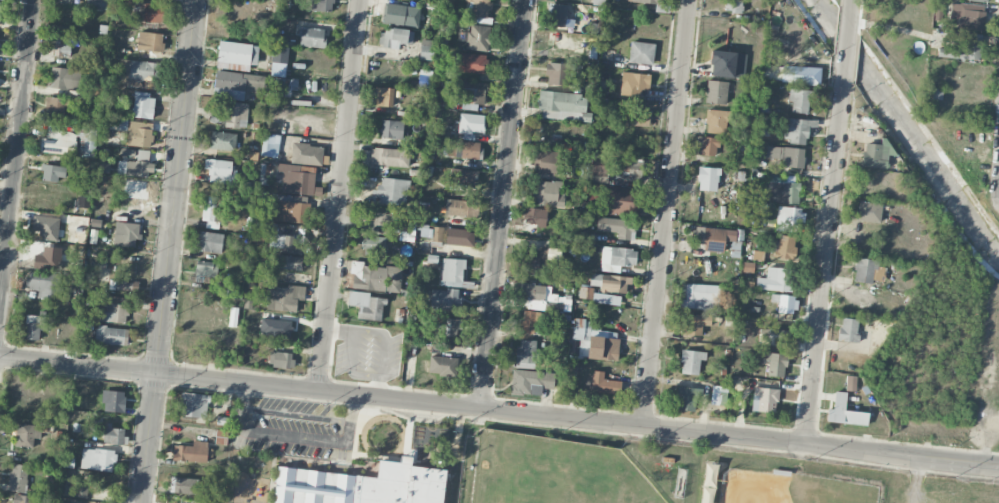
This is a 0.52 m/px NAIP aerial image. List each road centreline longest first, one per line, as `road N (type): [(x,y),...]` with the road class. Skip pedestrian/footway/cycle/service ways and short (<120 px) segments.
road 1 (residential): [(998,468),(0,356)]
road 2 (residential): [(142,502),(196,0)]
road 3 (residential): [(642,427),(689,0)]
road 4 (residential): [(480,408),(524,0)]
road 5 (residential): [(318,390),(360,0)]
road 6 (residential): [(804,445),(844,73)]
road 7 (residential): [(0,318),(33,0)]

